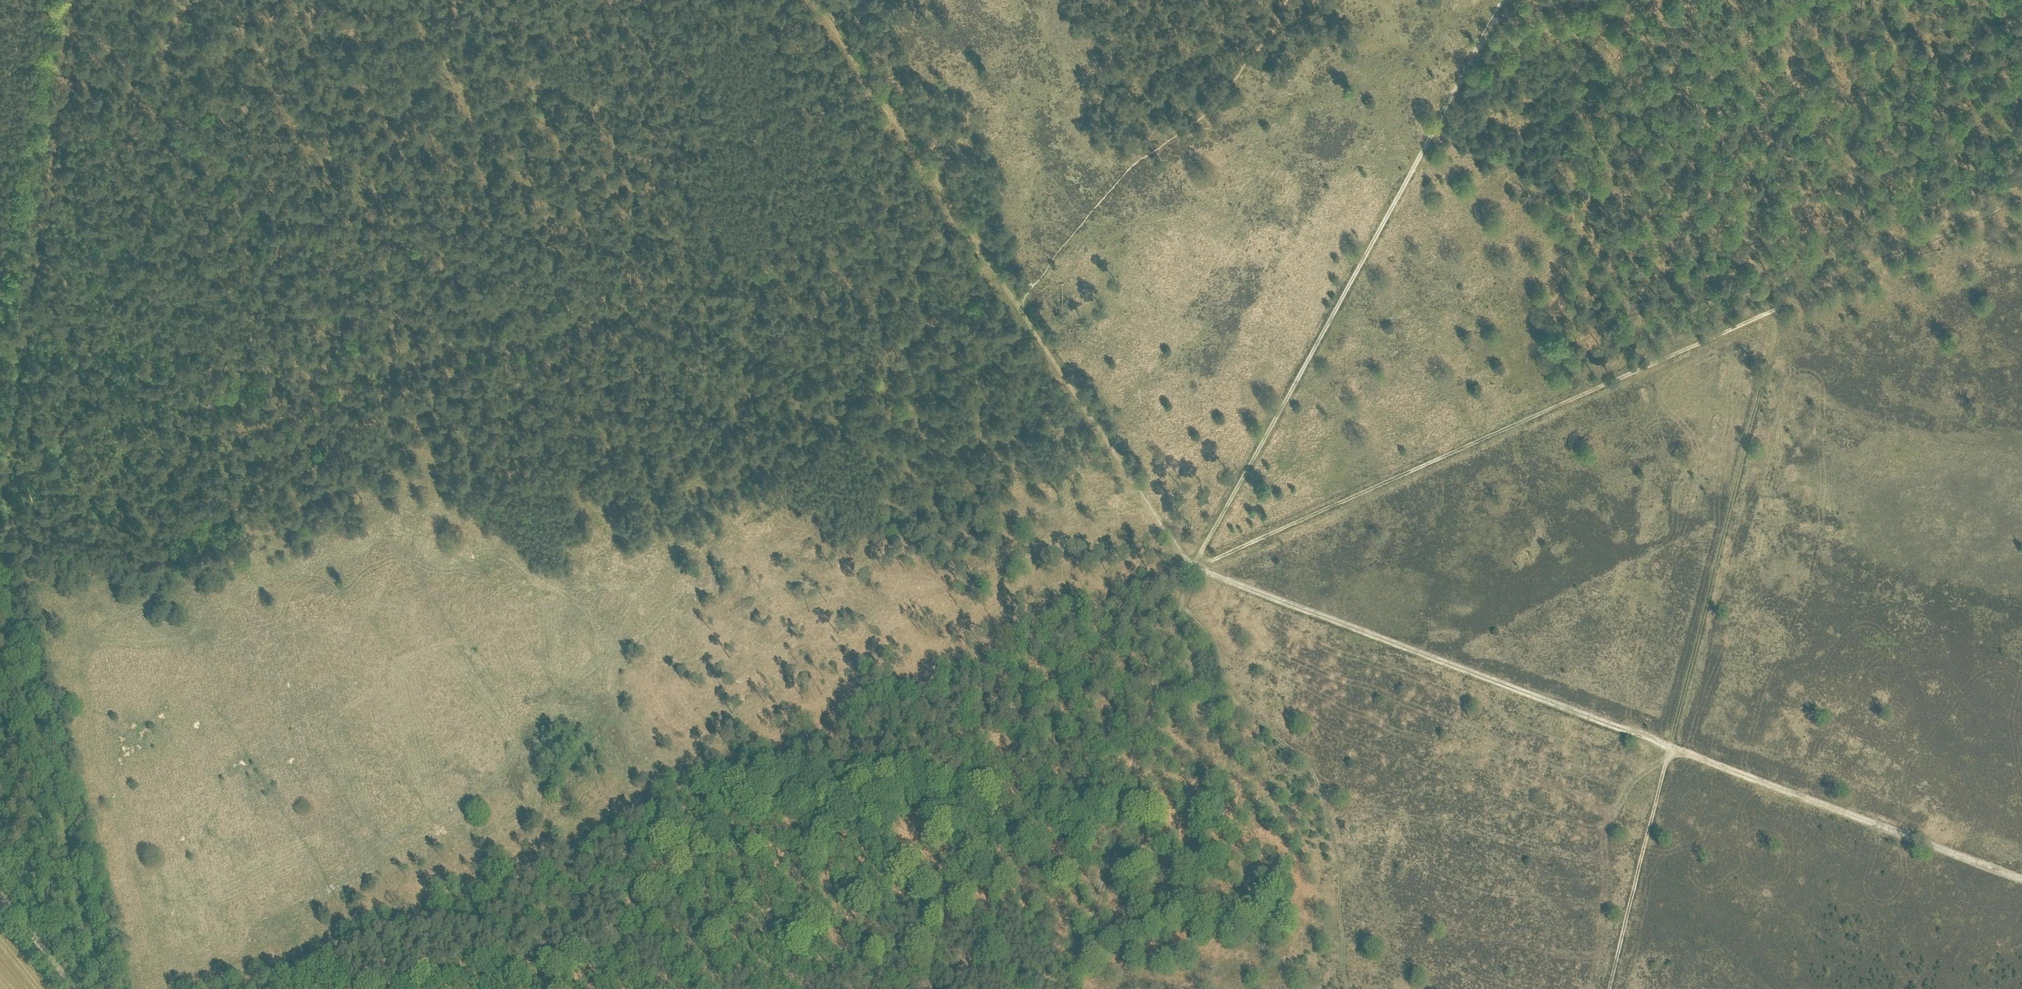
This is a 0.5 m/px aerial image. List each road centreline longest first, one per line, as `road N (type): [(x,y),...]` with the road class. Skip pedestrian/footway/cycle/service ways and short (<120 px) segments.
road 1 (track): [(1126,796),(785,749)]

